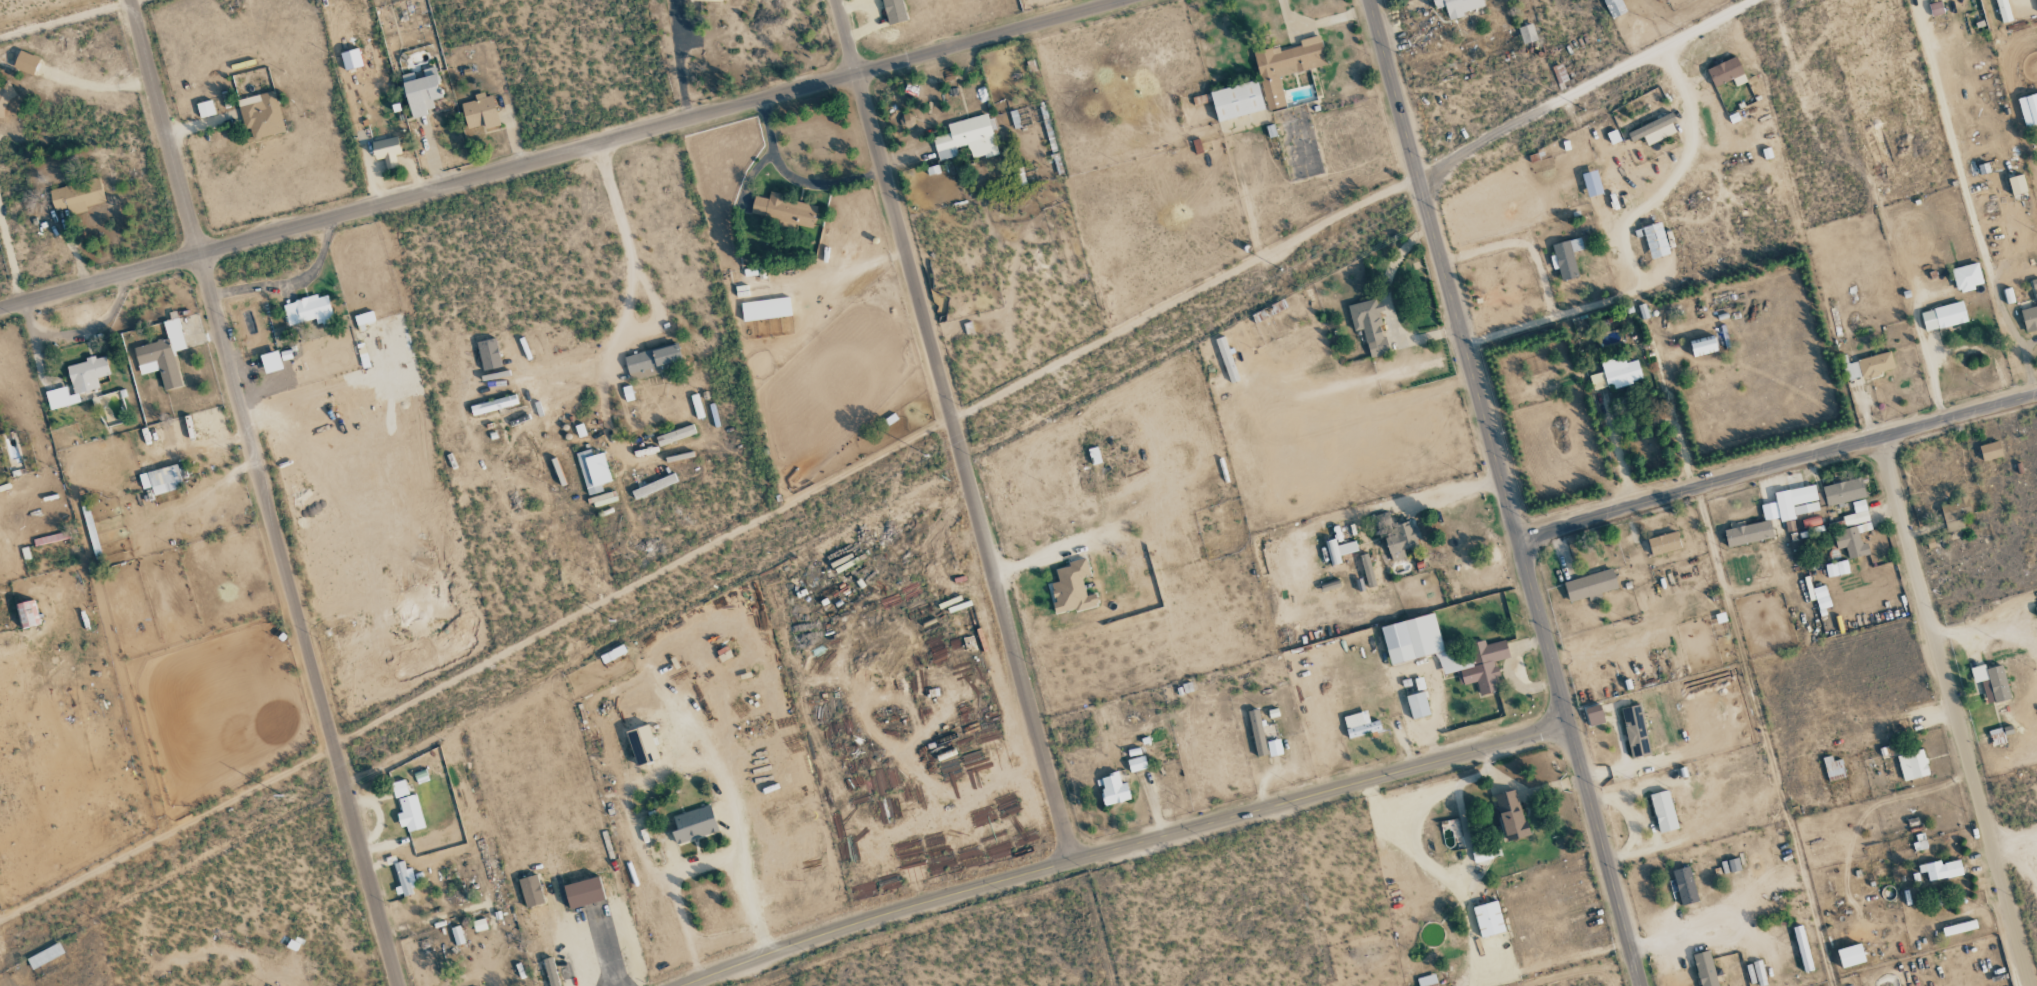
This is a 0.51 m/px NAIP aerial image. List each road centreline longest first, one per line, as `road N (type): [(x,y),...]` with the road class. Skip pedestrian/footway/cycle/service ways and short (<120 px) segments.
road 1 (tertiary): [(1121,0),(0,310)]
road 2 (secondary): [(1368,0),(1638,985)]
road 3 (residential): [(399,985),(133,0)]
road 4 (secondary): [(1566,722),(925,903),(686,985)]
road 5 (residential): [(1073,861),(835,0)]
road 6 (residential): [(2031,985),(1880,437)]
road 7 (secondary): [(2036,394),(1518,542)]
road 8 (residential): [(1752,0),(1417,175)]

